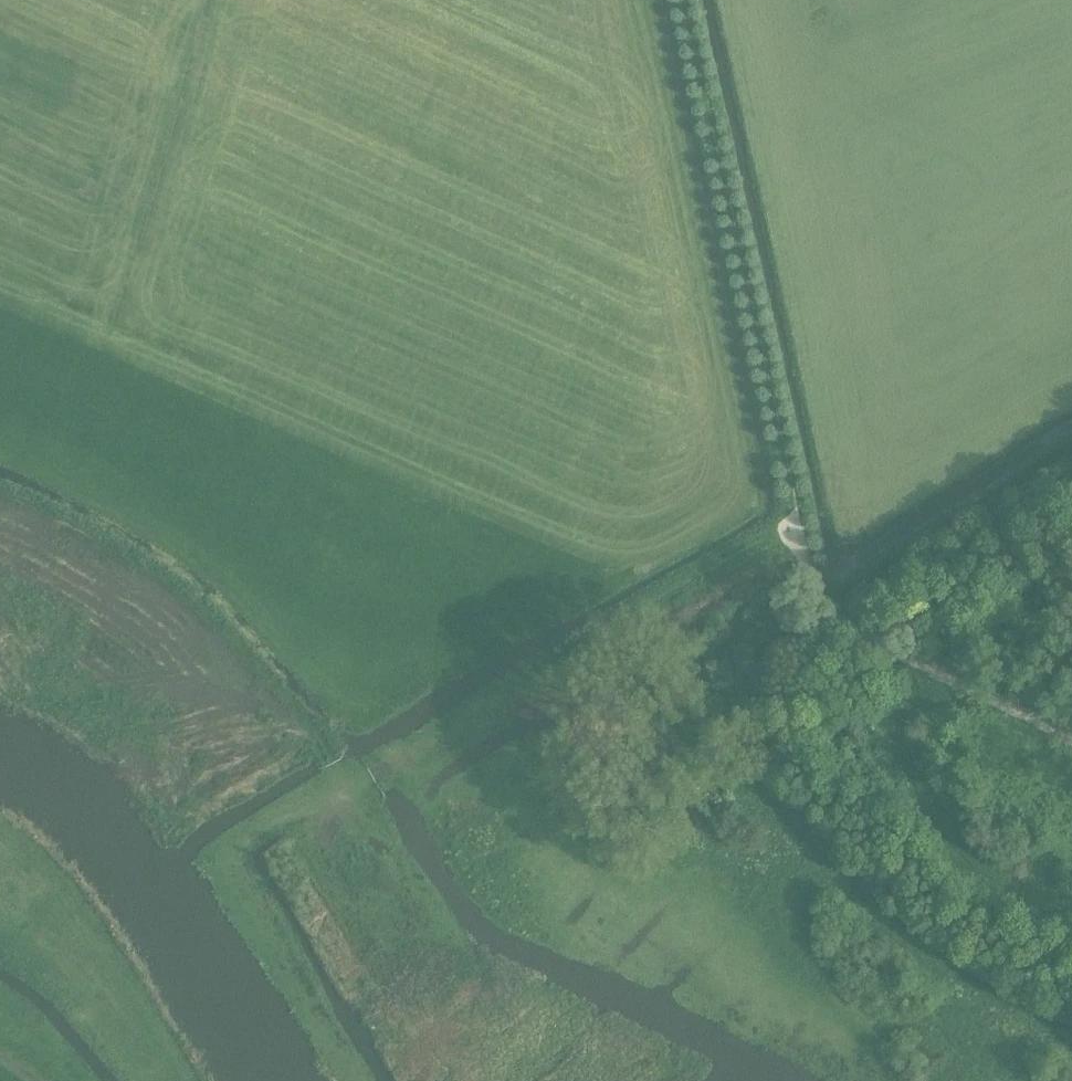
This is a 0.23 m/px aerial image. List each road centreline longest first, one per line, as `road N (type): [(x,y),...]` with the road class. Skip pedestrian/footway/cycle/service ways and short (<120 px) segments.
road 1 (track): [(840,626),(812,577),(685,0)]

